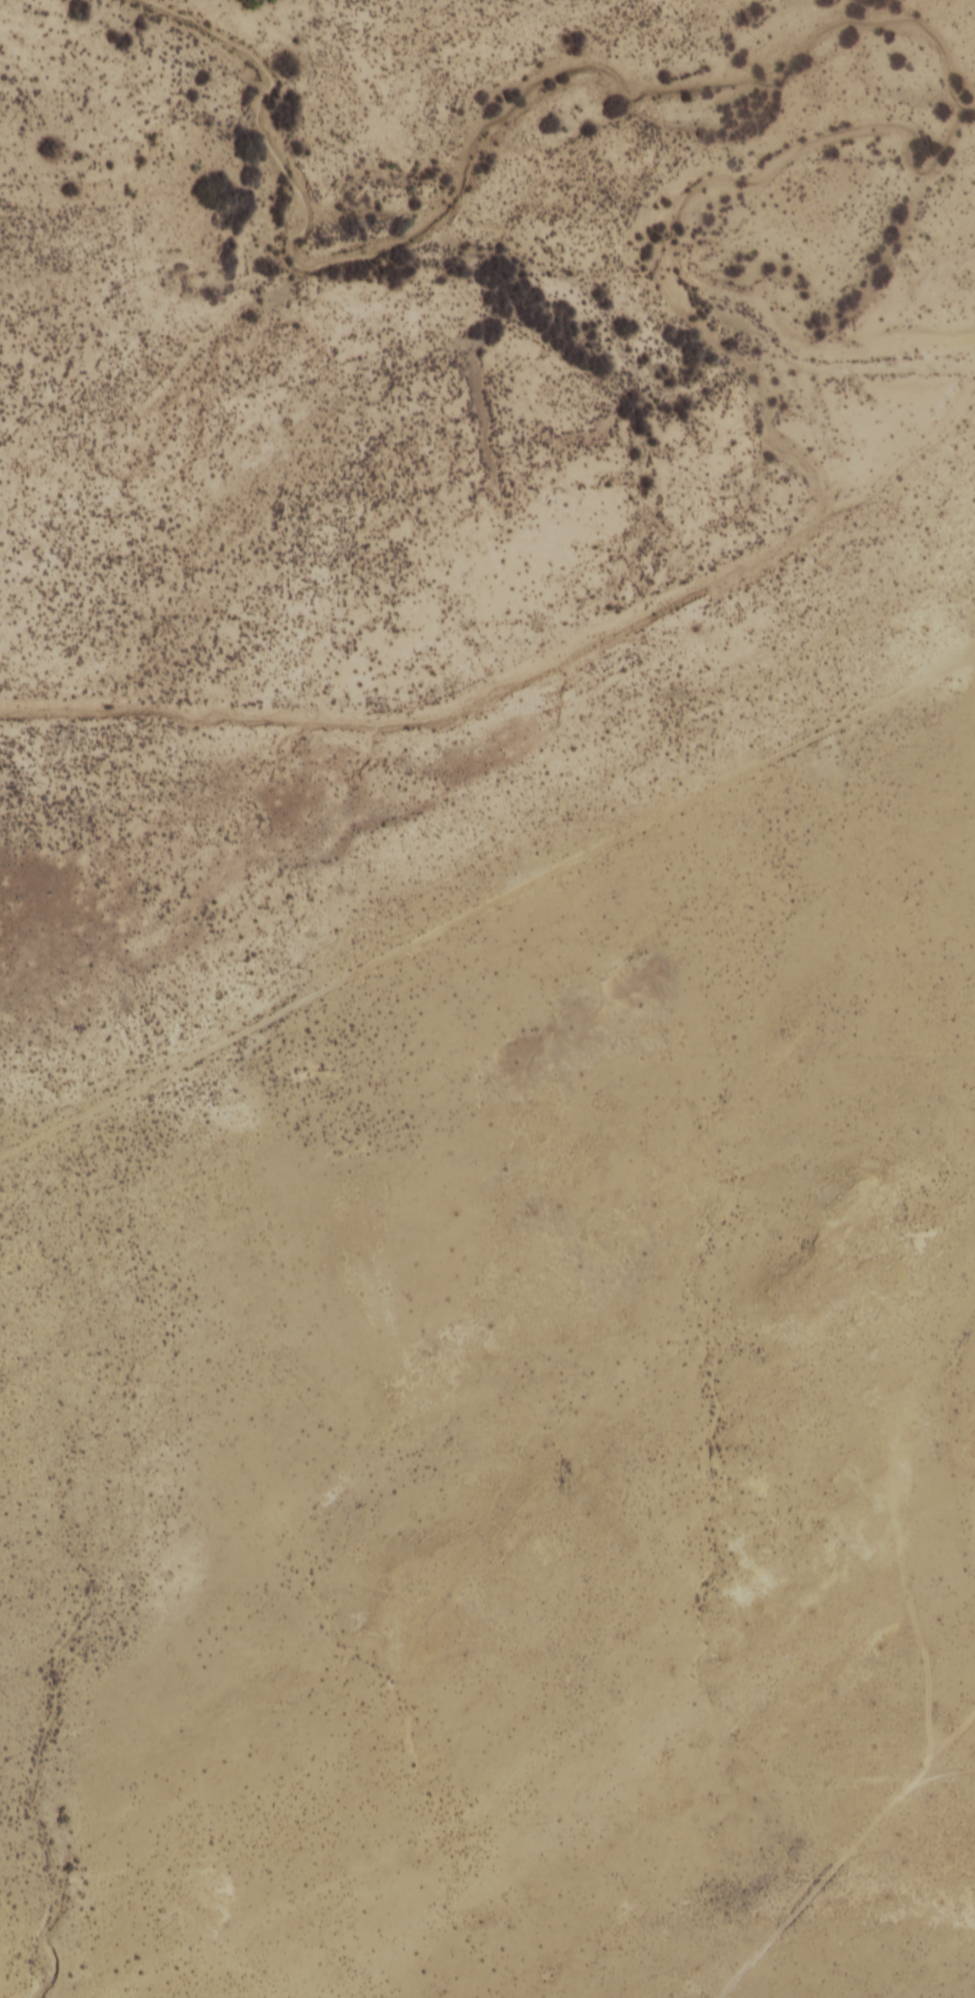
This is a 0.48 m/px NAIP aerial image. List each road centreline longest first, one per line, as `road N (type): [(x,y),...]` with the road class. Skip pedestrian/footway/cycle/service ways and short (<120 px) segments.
road 1 (residential): [(974,1789),(802,1802),(729,1855),(655,1997)]
road 2 (residential): [(974,1648),(919,1664),(818,1754),(802,1802)]

